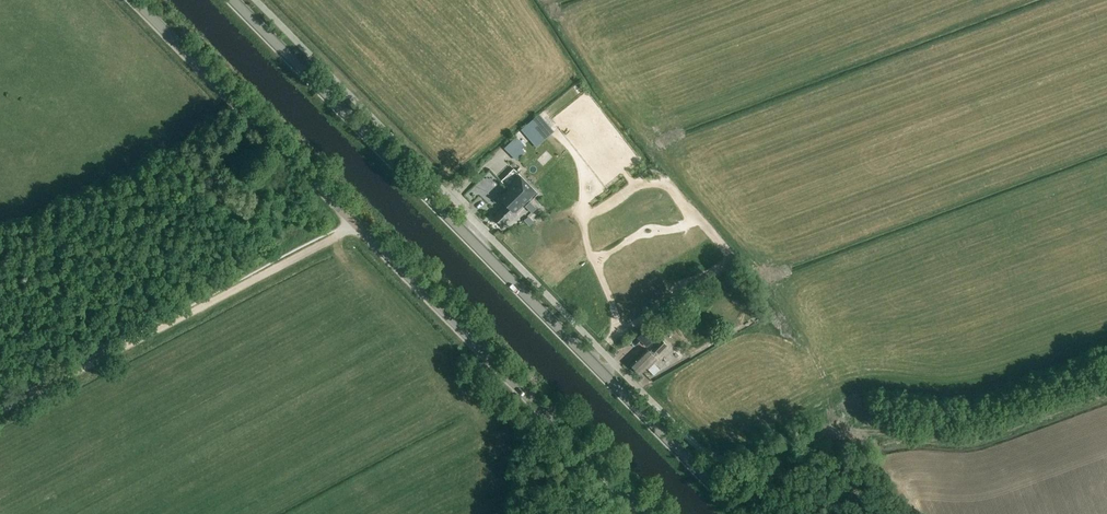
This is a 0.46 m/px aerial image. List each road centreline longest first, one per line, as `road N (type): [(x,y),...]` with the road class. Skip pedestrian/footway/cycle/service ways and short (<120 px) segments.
road 1 (unclassified): [(644,513),(134,0)]
road 2 (secondary): [(741,513),(232,0)]
road 3 (track): [(0,413),(359,226)]

